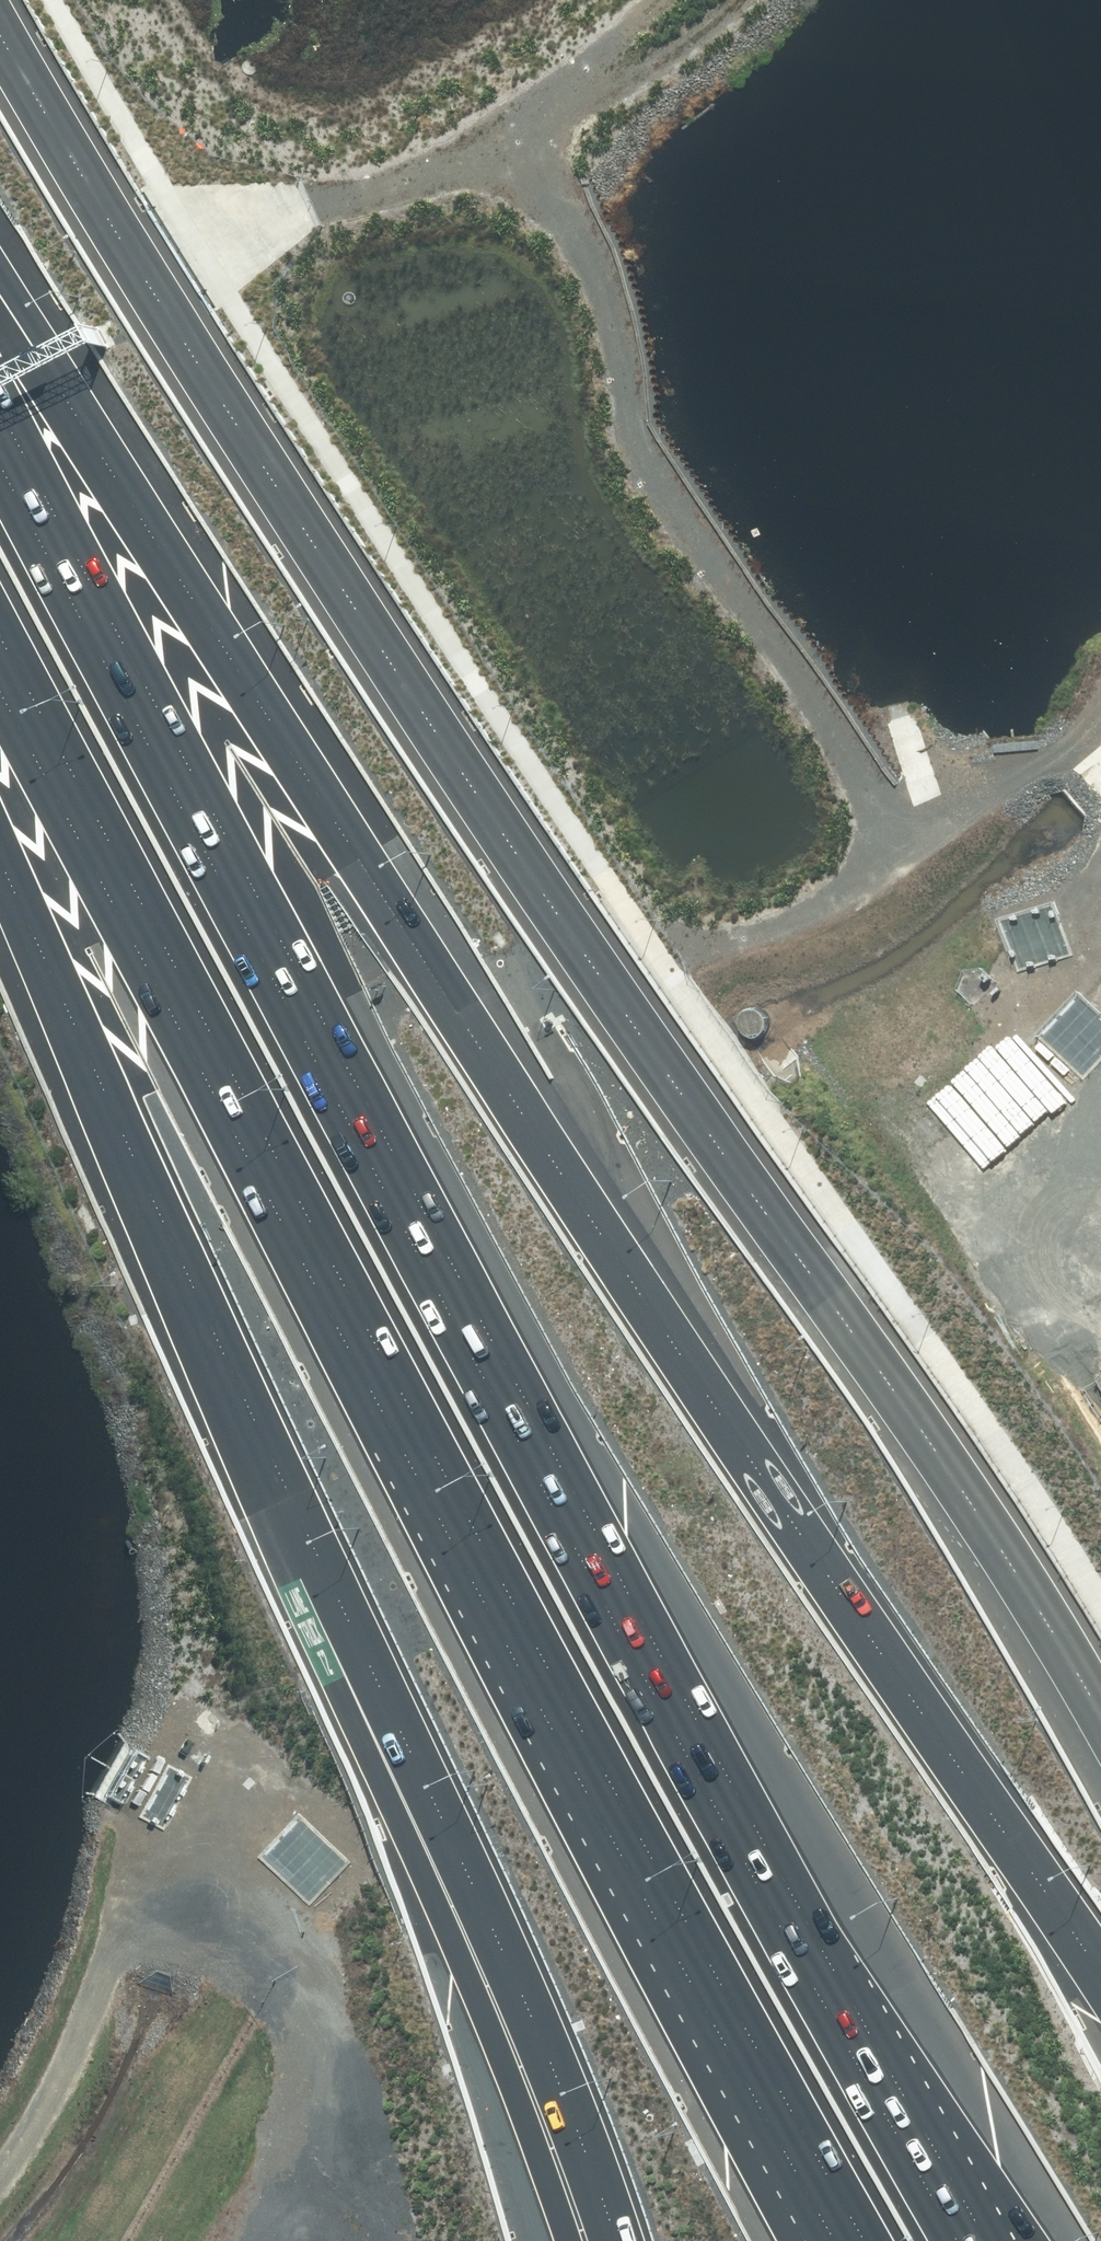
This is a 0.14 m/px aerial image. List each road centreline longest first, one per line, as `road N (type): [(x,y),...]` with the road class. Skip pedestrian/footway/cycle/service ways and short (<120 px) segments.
road 1 (motorway): [(0,296),(758,1469),(1100,1956)]
road 2 (motorway): [(846,2240),(0,649)]
road 3 (motorway): [(0,409),(325,1039),(774,1846)]
road 4 (motorway): [(618,2240),(579,2116),(466,1844),(0,851)]
road 5 (track): [(642,0),(515,136),(590,237),(620,345),(633,434),(919,828),(811,914),(752,939)]
road 6 (track): [(205,2240),(254,2159),(310,1999),(290,1921),(260,1889),(197,1880),(151,1892),(68,2081),(0,2175)]
road 7 (track): [(151,271),(197,248),(515,136),(744,0)]
road 8 (motorway): [(774,1846),(1035,2240)]
road 9 (motorway): [(774,1846),(999,2240)]
road 10 (track): [(919,828),(1100,683)]

